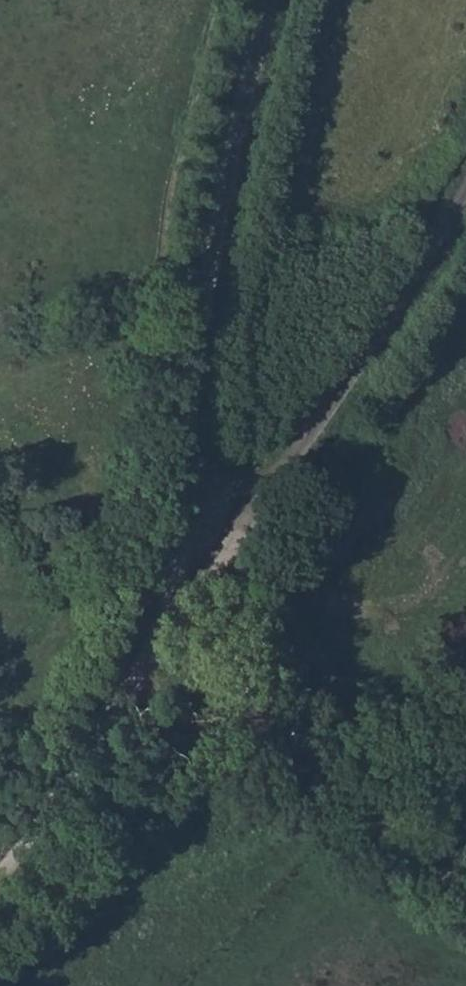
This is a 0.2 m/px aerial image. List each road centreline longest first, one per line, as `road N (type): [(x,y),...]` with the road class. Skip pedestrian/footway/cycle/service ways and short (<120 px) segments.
road 1 (unclassified): [(242,546),(210,505),(201,477),(187,365),(223,157),(267,0)]
road 2 (unclassified): [(242,546),(0,898)]
road 3 (unclassified): [(465,193),(242,546)]
road 4 (track): [(170,653),(465,900)]

